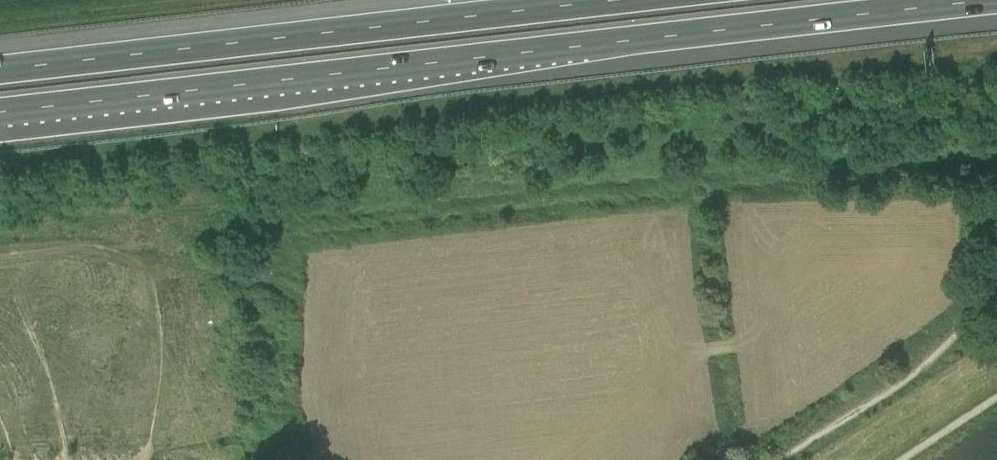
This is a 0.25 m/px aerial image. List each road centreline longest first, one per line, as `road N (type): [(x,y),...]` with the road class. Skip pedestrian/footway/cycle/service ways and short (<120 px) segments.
road 1 (motorway): [(0,113),(996,0)]
road 2 (motorway): [(624,0),(0,70)]
road 3 (track): [(311,312),(221,270),(68,245),(0,253)]
road 4 (track): [(784,459),(915,374),(996,291)]

